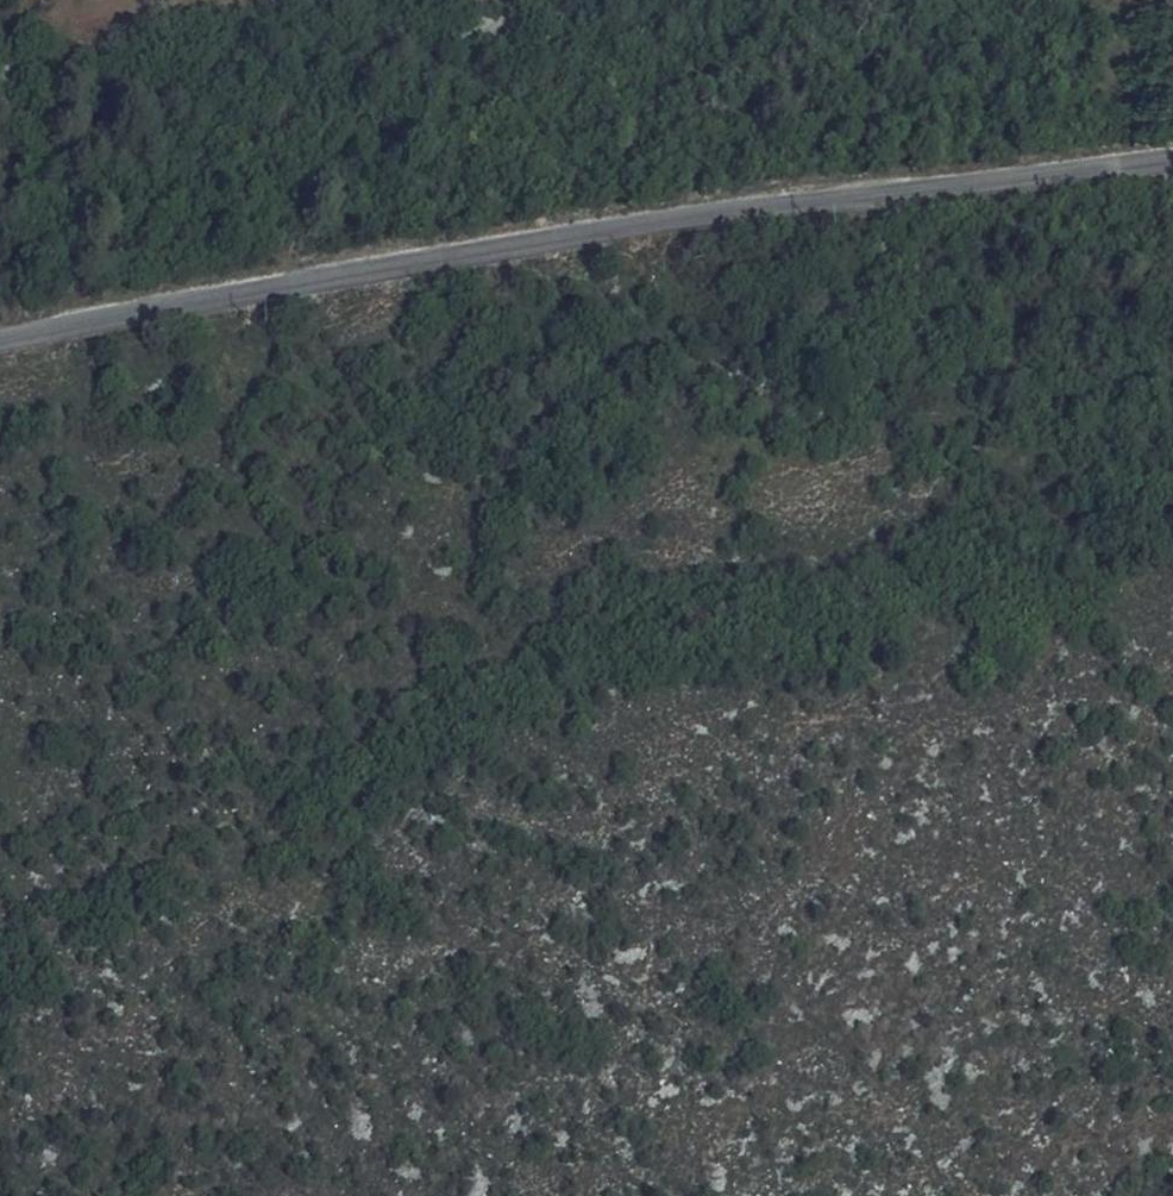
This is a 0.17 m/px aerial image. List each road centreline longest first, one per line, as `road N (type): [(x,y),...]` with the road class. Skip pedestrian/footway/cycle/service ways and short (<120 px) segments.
road 1 (unclassified): [(0,340),(584,232),(1172,158)]

